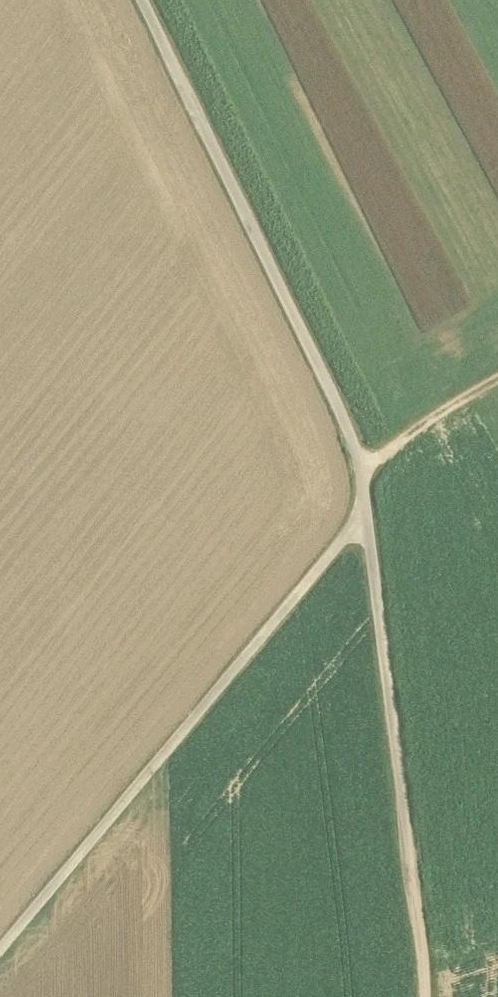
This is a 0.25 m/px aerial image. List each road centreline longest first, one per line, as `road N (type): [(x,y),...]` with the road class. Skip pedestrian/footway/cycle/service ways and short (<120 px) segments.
road 1 (track): [(141,0),(362,467),(426,996)]
road 2 (unclassified): [(365,516),(0,952)]
road 3 (track): [(362,467),(497,379)]

